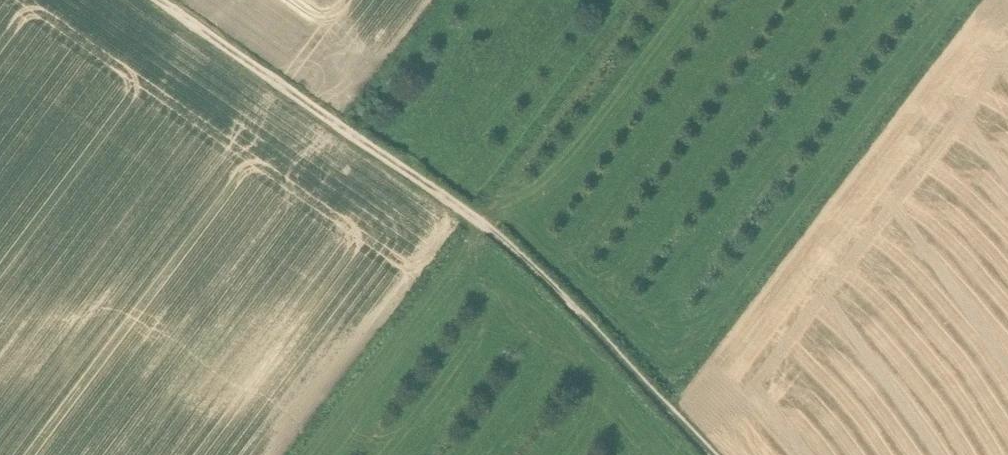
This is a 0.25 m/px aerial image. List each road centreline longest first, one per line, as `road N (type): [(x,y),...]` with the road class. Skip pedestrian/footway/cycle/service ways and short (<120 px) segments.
road 1 (track): [(158,0),(500,240),(708,454)]

